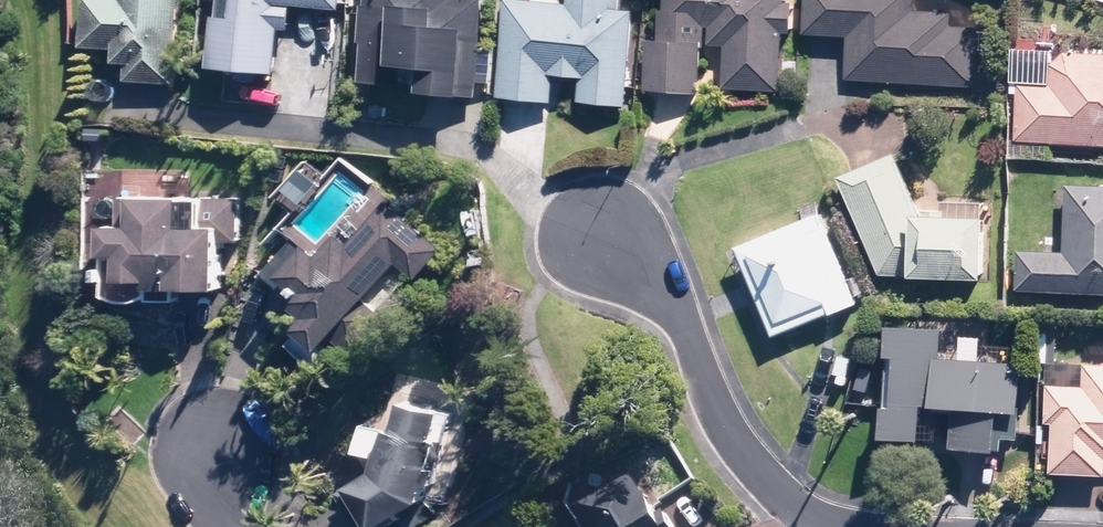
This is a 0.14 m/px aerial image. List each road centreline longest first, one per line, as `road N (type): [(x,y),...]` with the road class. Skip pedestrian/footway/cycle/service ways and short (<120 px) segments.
road 1 (residential): [(839,526),(791,503),(749,461),(676,314),(603,237)]

